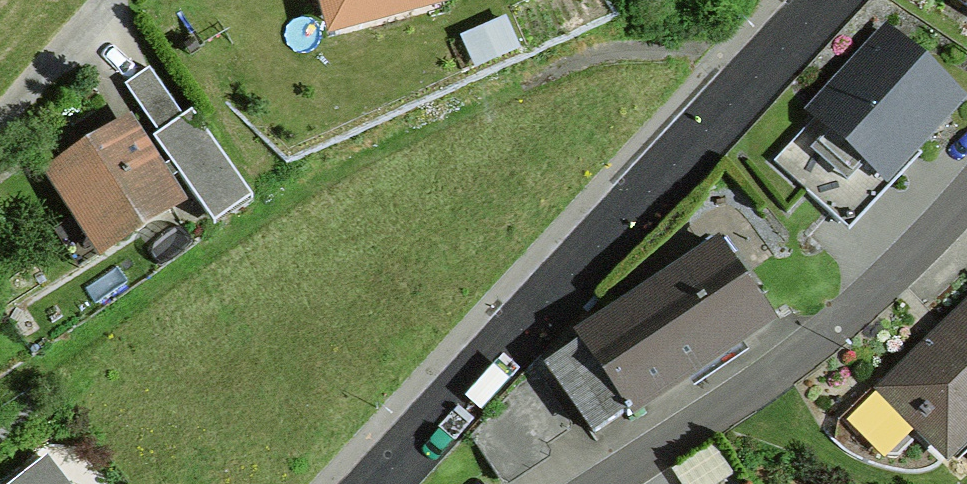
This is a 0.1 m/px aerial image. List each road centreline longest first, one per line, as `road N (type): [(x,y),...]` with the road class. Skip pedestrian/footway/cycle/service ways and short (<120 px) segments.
road 1 (tertiary): [(828,0),(377,483)]
road 2 (residential): [(966,206),(891,289),(834,333),(613,483)]

